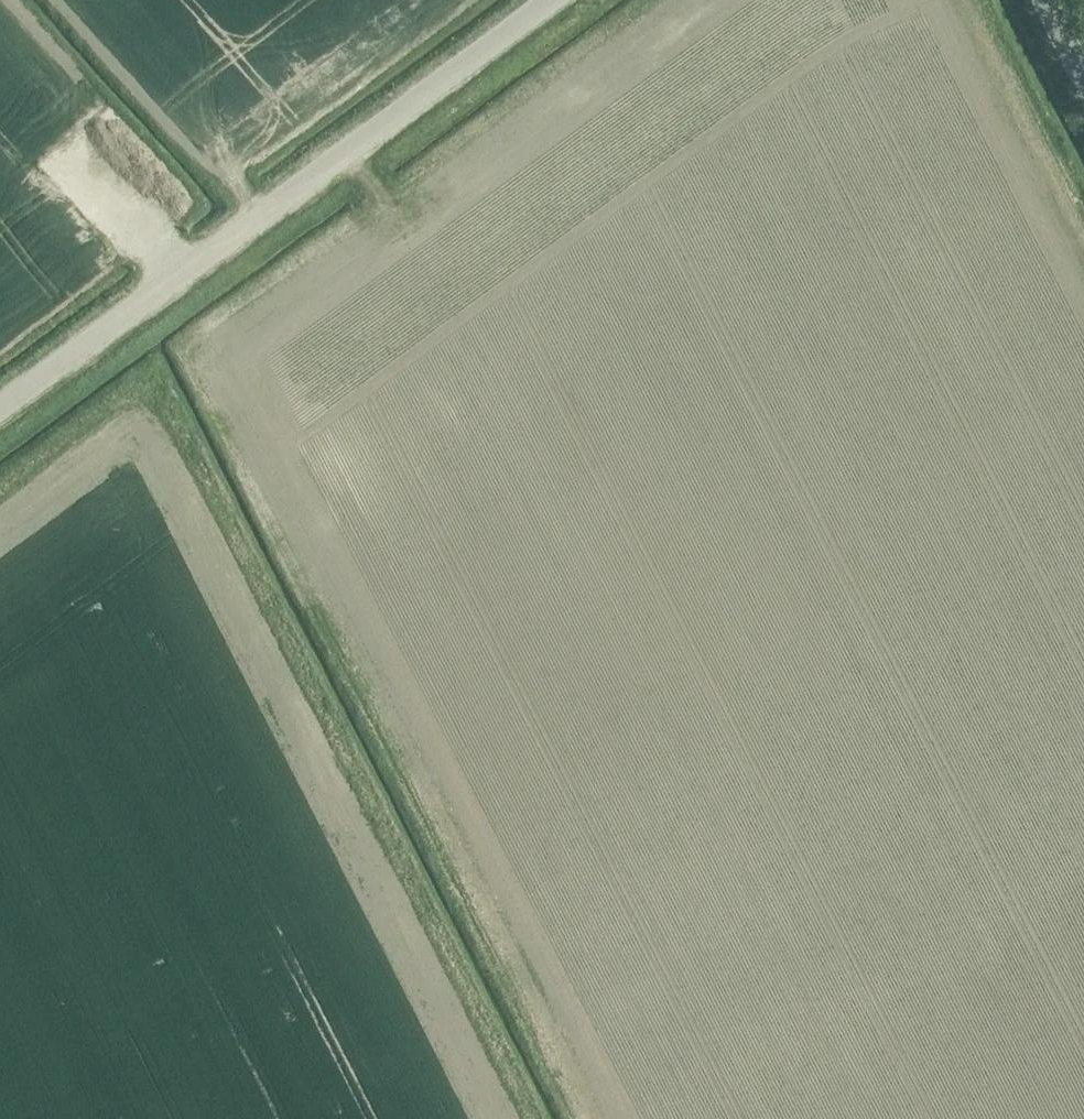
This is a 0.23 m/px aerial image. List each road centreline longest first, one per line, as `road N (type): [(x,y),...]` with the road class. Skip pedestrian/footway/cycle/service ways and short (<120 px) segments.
road 1 (tertiary): [(0,408),(548,0)]

